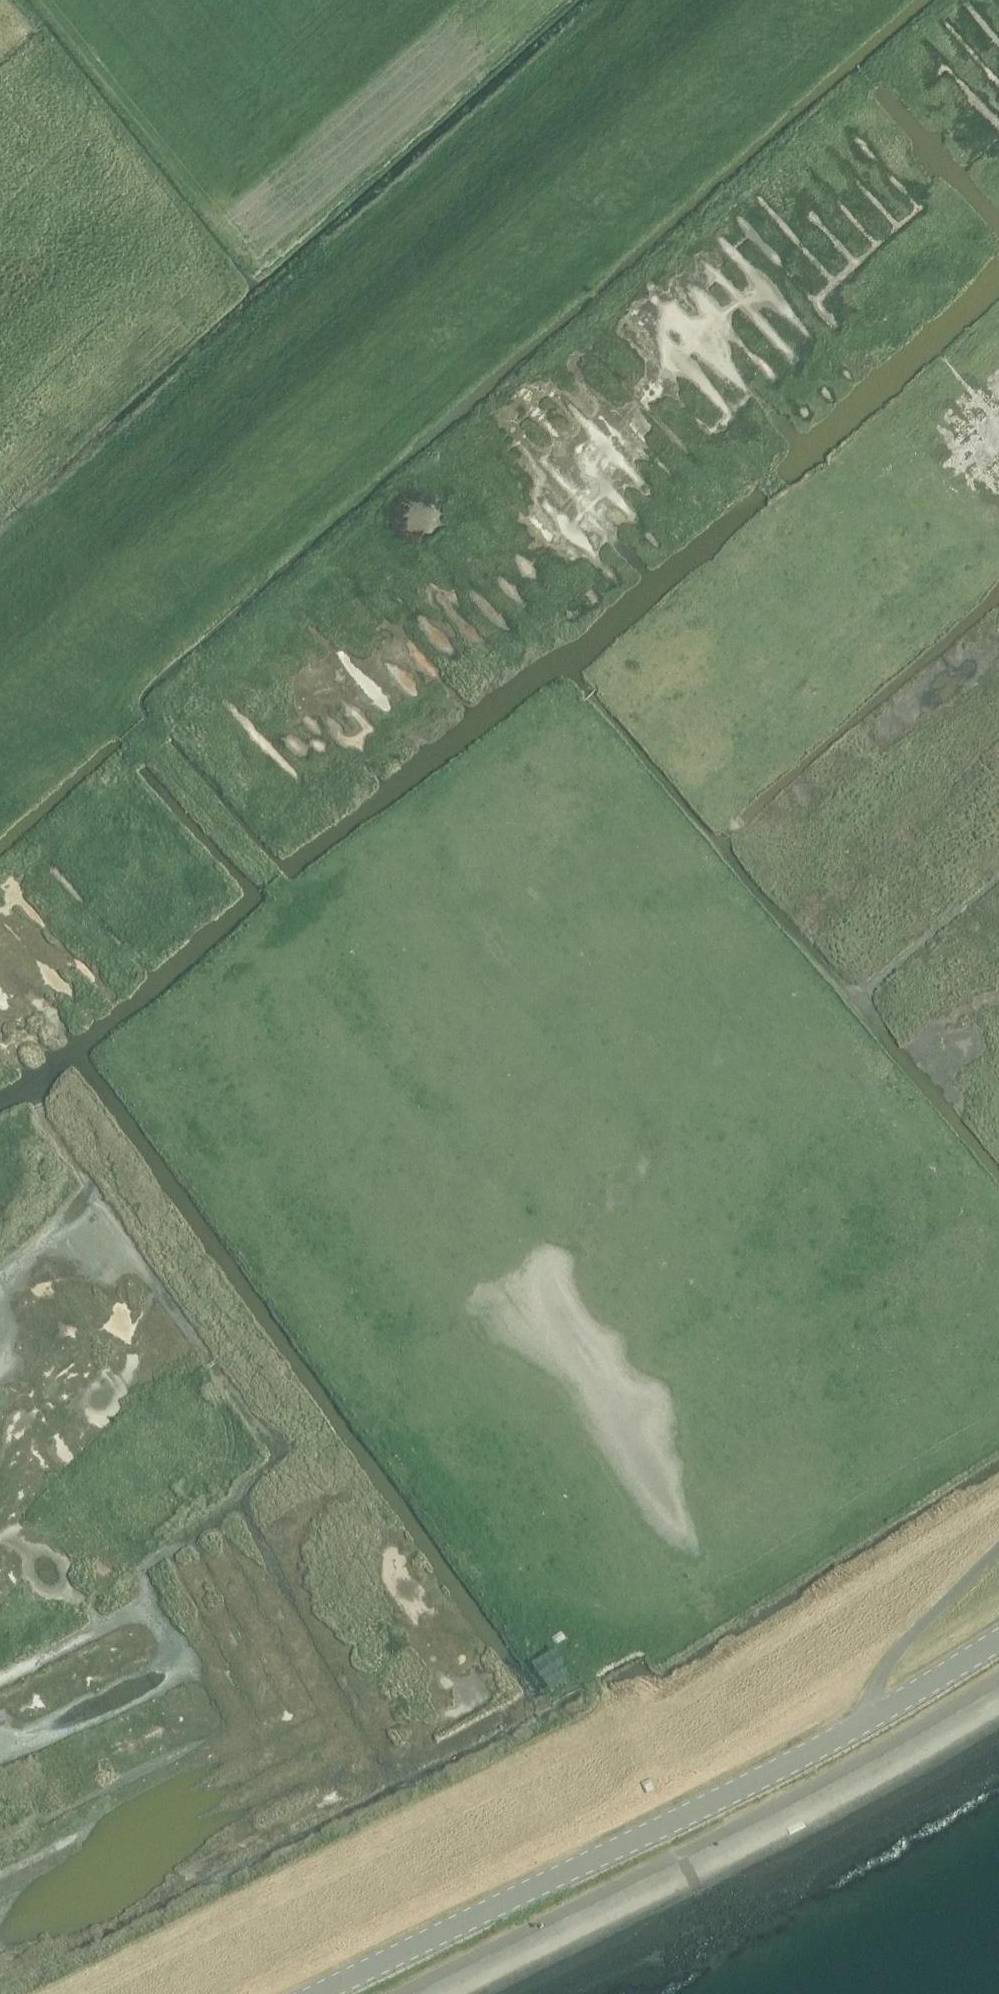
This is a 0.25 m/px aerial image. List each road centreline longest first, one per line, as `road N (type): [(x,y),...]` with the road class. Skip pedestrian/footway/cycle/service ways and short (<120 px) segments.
road 1 (unclassified): [(321,1993),(869,1720),(998,1638)]

